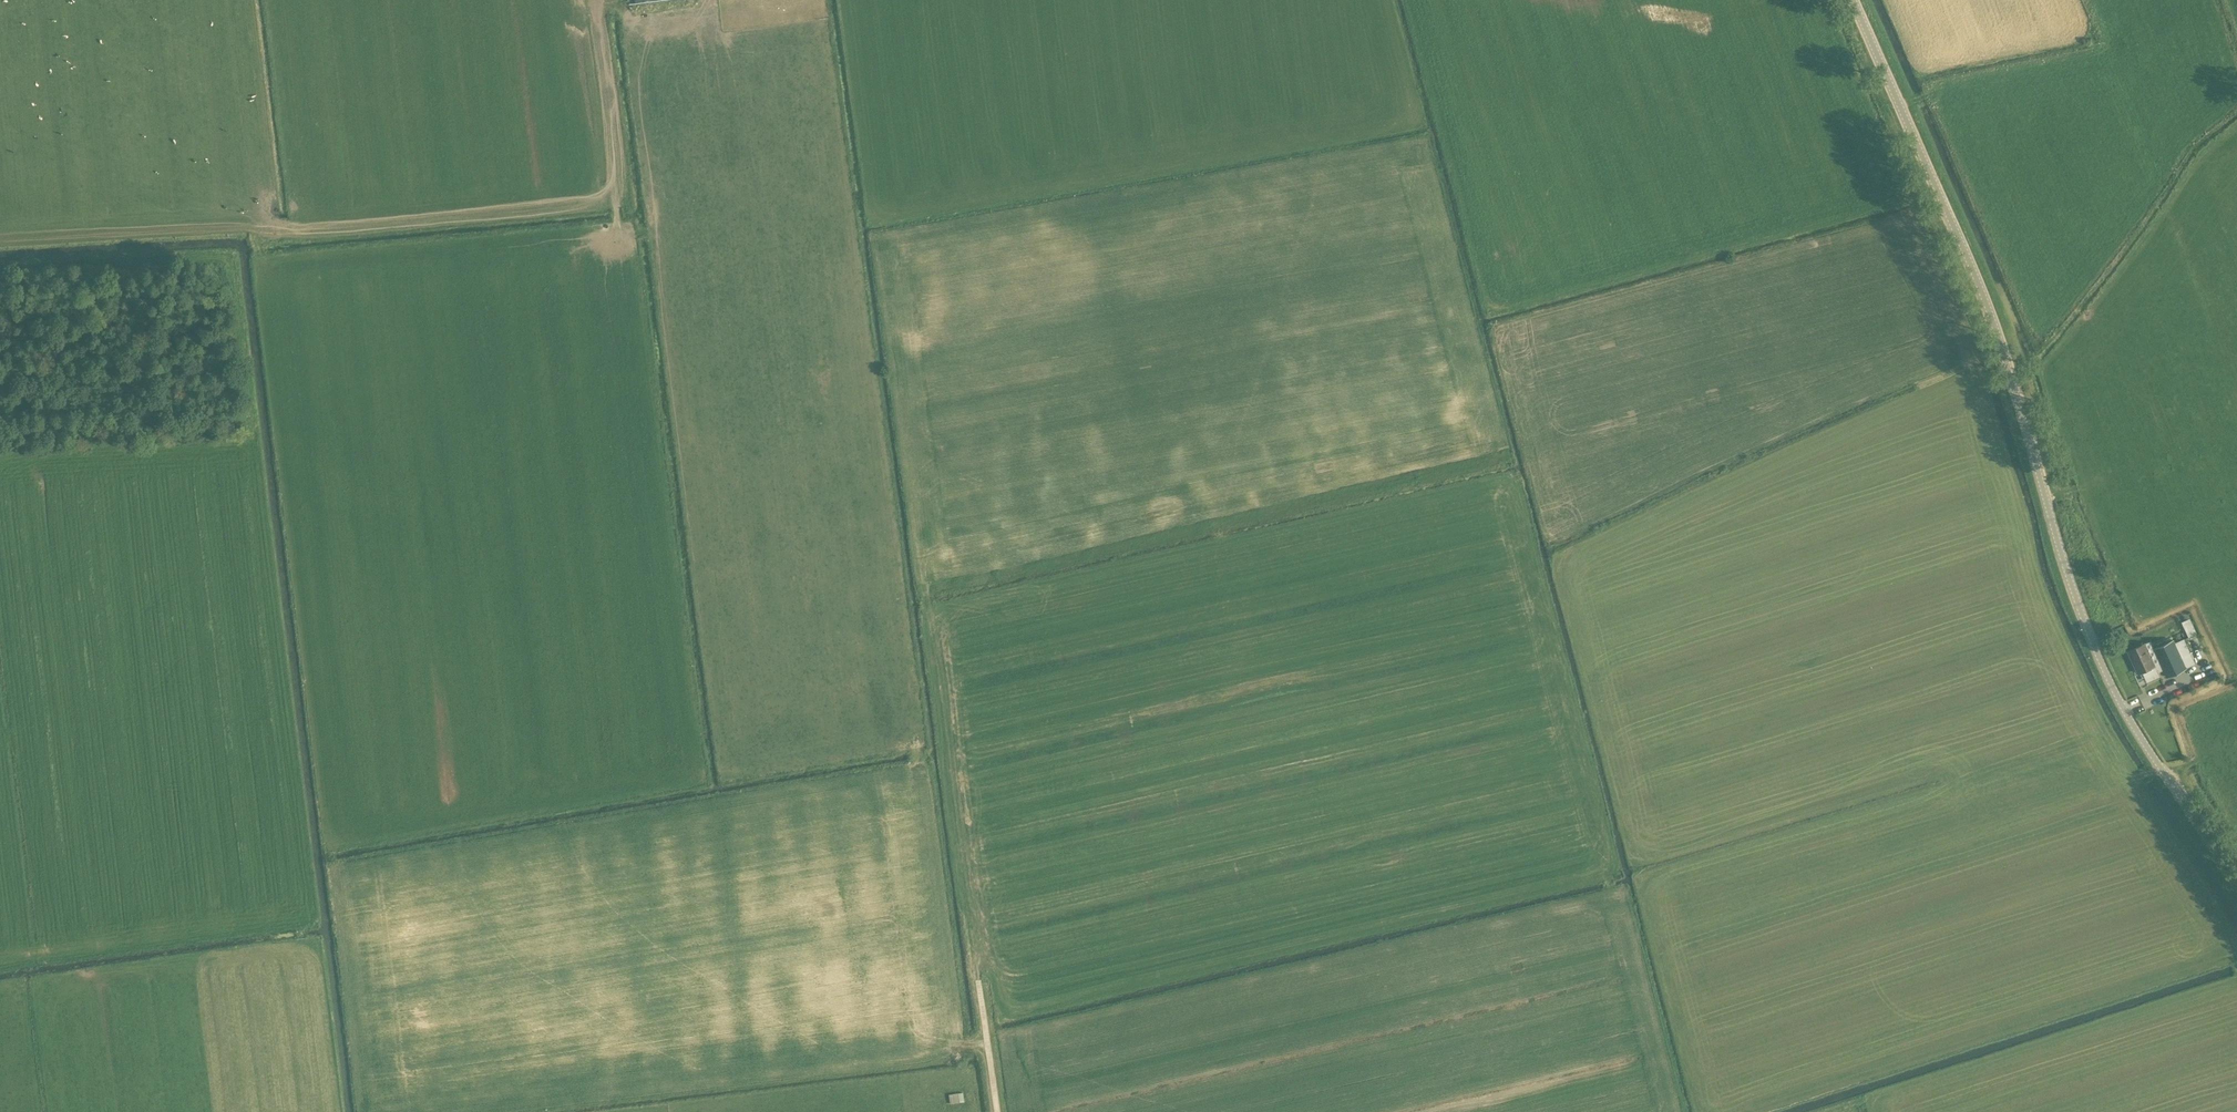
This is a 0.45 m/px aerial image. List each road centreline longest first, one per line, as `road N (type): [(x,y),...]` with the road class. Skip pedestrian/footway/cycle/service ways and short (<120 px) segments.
road 1 (tertiary): [(2236,881),(2132,724),(2094,646),(2002,343),(1853,0)]
road 2 (unclassified): [(1001,1111),(981,976)]

